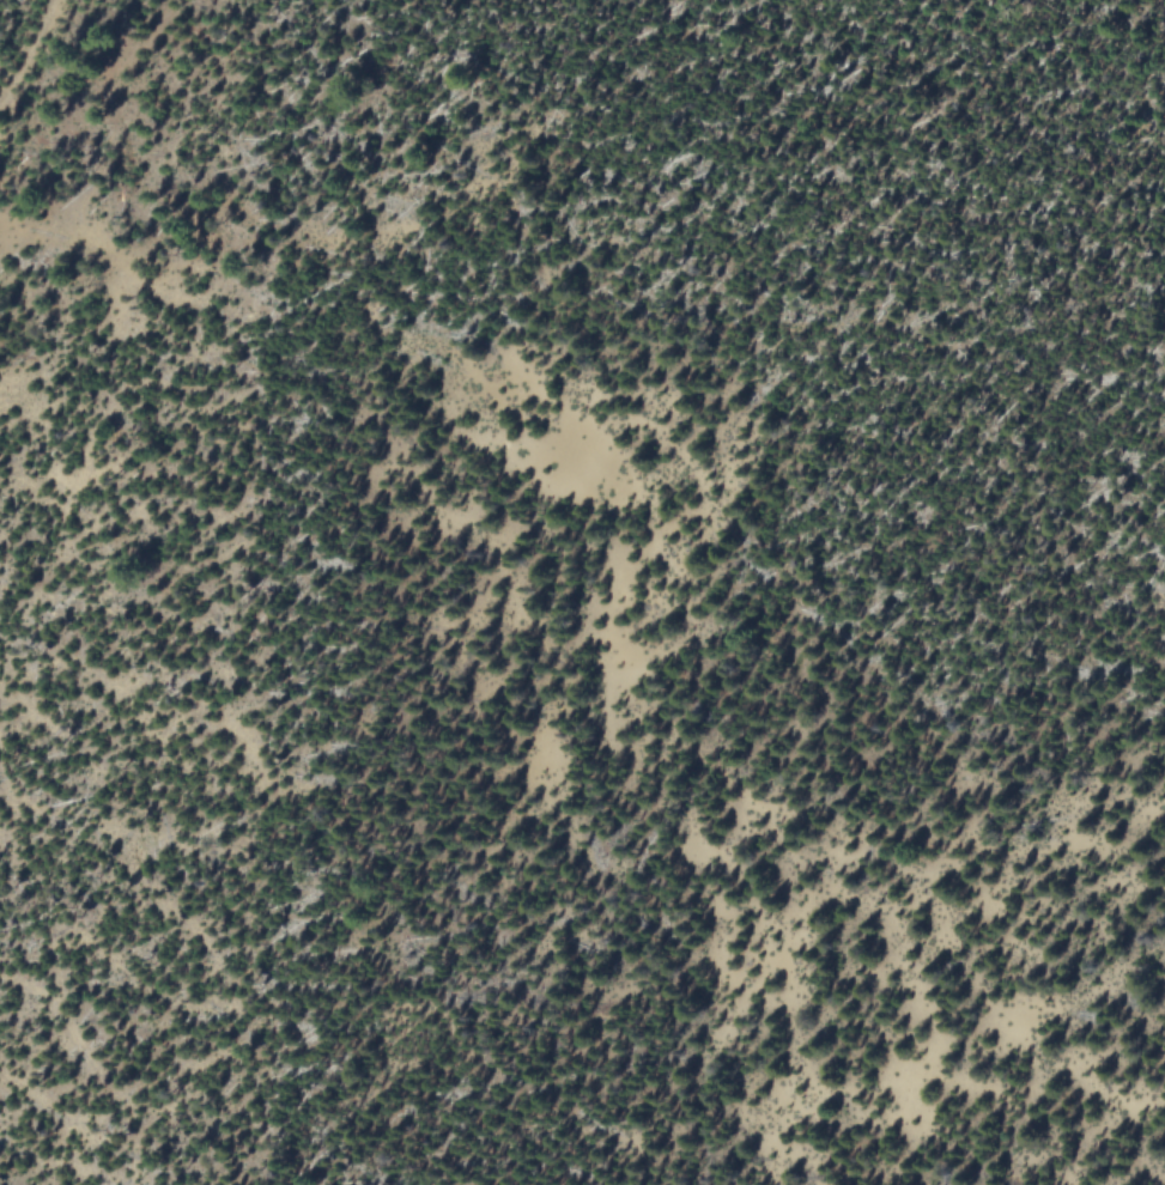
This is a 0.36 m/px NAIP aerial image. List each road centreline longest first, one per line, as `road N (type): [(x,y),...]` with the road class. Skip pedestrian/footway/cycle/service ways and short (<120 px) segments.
road 1 (track): [(0,200),(24,0)]

